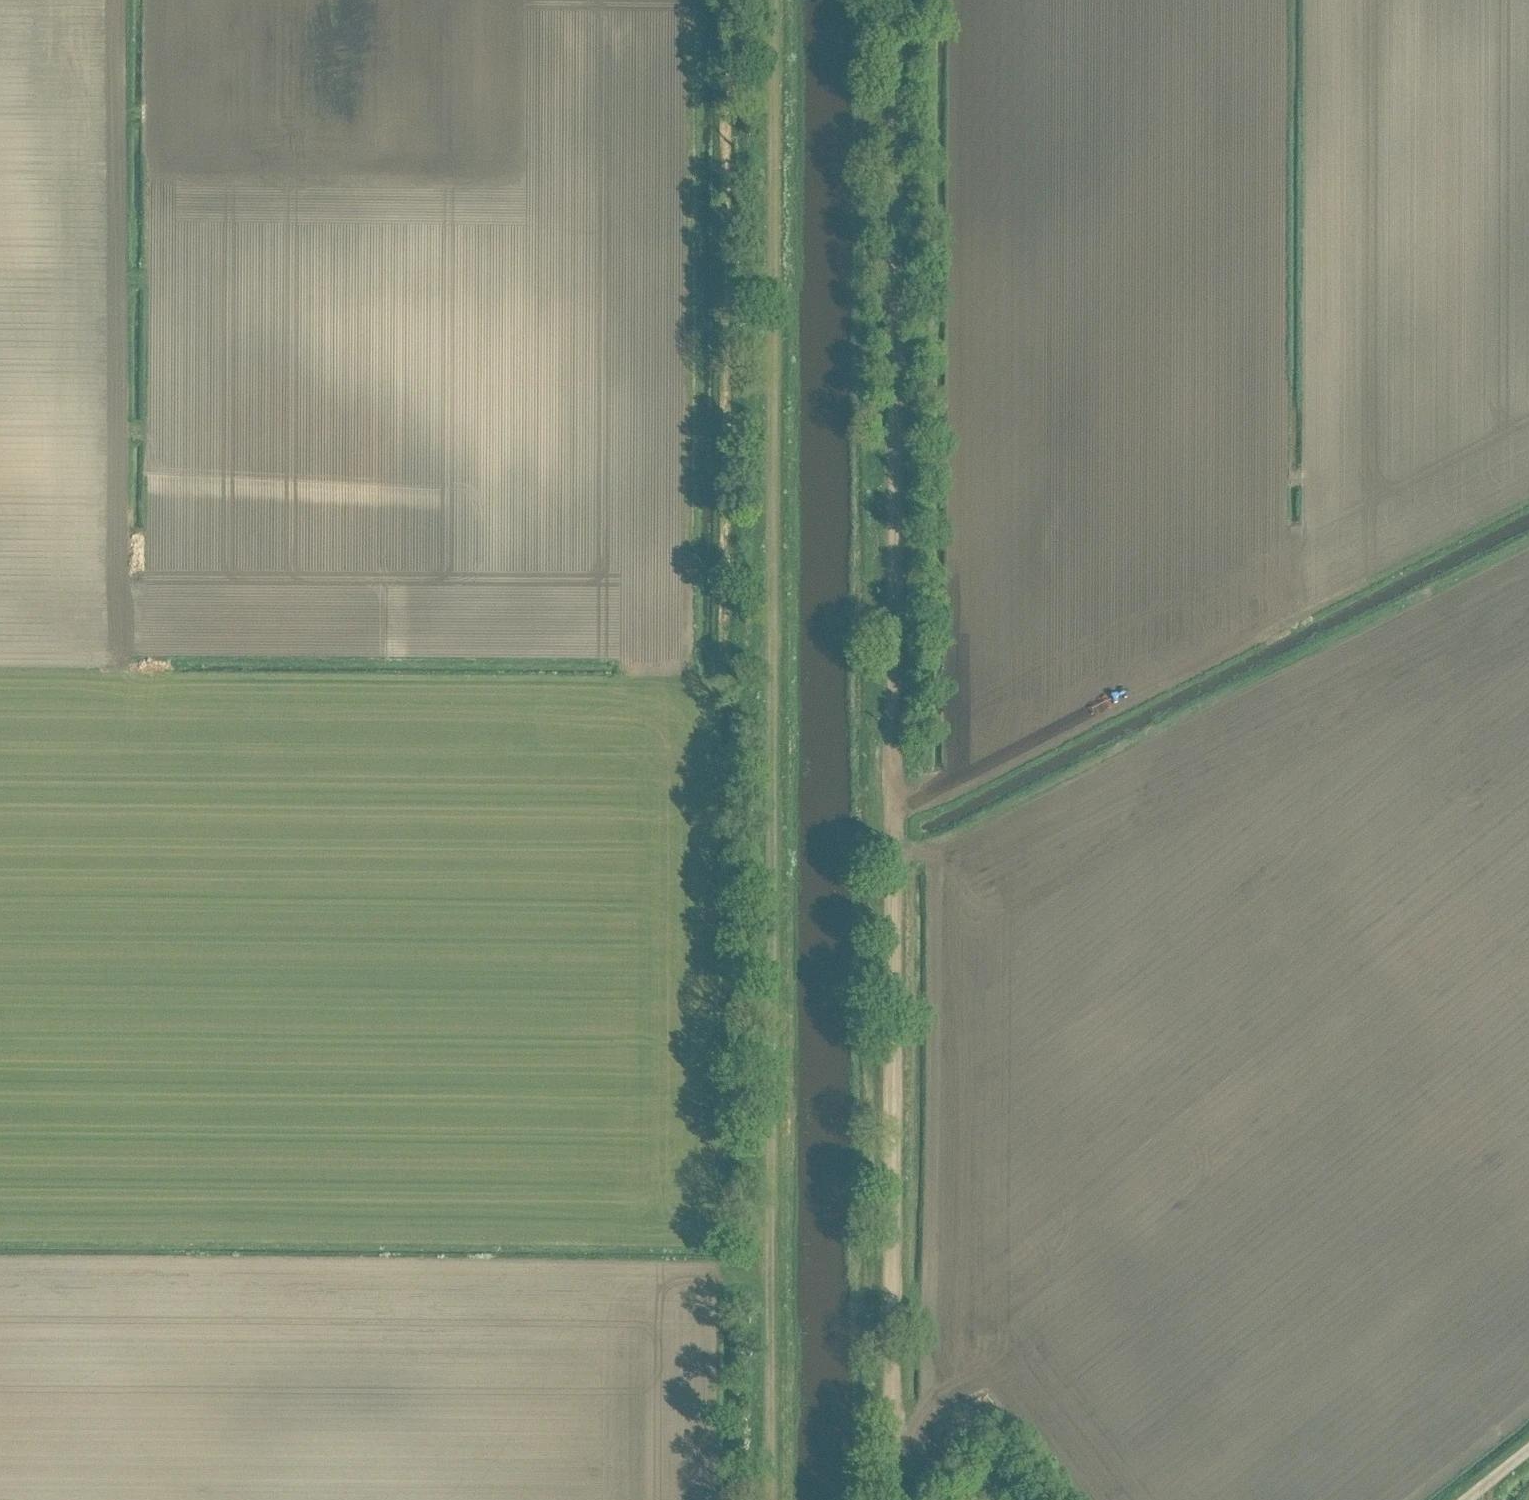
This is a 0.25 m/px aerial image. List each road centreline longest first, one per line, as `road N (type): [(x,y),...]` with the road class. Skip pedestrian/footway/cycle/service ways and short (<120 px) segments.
road 1 (track): [(782,0),(773,1499)]
road 2 (track): [(893,0),(888,1499)]

